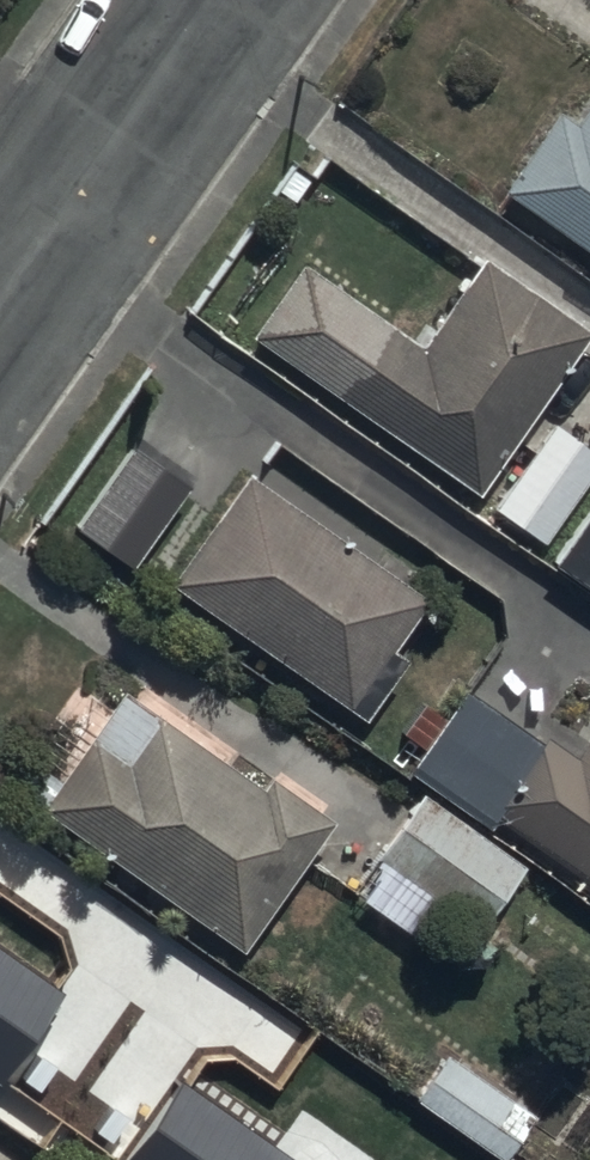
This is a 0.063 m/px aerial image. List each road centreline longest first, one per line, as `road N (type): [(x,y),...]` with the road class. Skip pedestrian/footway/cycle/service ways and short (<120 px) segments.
road 1 (residential): [(0,298),(211,0)]

